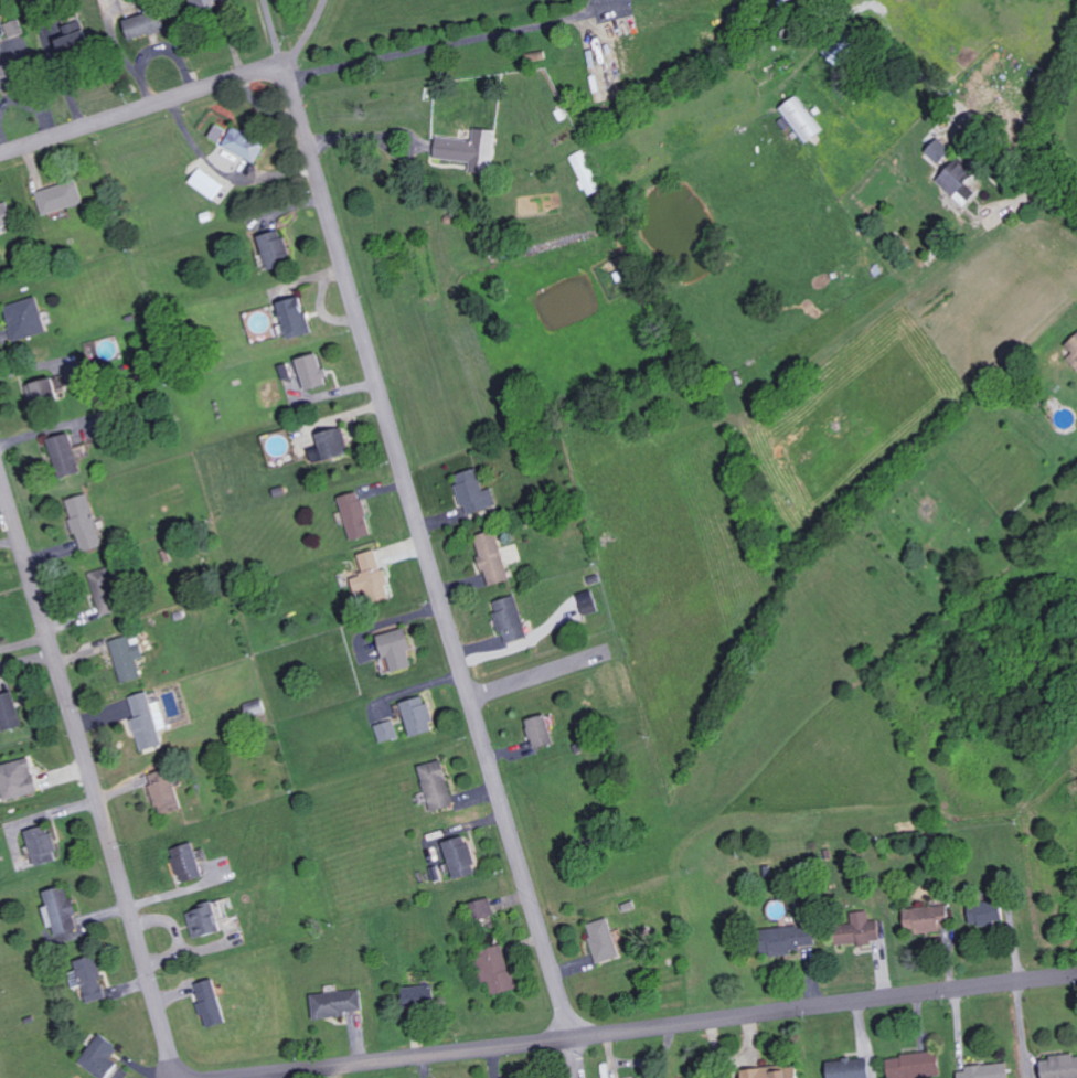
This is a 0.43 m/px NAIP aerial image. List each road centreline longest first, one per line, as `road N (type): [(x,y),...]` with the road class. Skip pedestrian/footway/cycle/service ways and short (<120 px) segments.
road 1 (residential): [(282,64),(578,1077)]
road 2 (residential): [(1076,973),(232,1077)]
road 3 (residential): [(173,1077),(0,478)]
road 4 (residential): [(0,156),(282,64)]
road 5 (residential): [(469,695),(599,658)]

